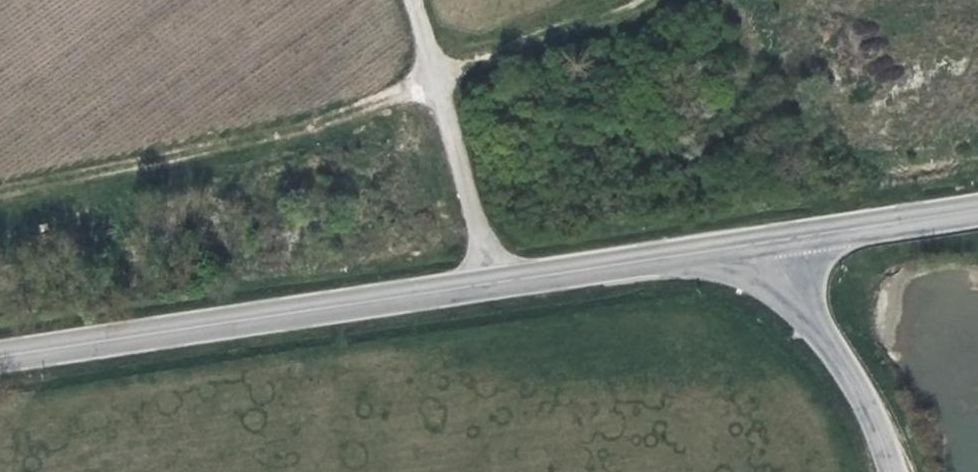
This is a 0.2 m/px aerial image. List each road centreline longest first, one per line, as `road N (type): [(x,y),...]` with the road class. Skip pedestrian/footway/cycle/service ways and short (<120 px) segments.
road 1 (primary): [(0,356),(490,282)]
road 2 (unclassified): [(490,282),(414,0)]
road 3 (primary): [(490,282),(762,243)]
road 4 (tertiary): [(890,471),(843,372),(762,243)]
road 5 (primary): [(762,243),(977,205)]
road 6 (track): [(639,0),(436,71)]

